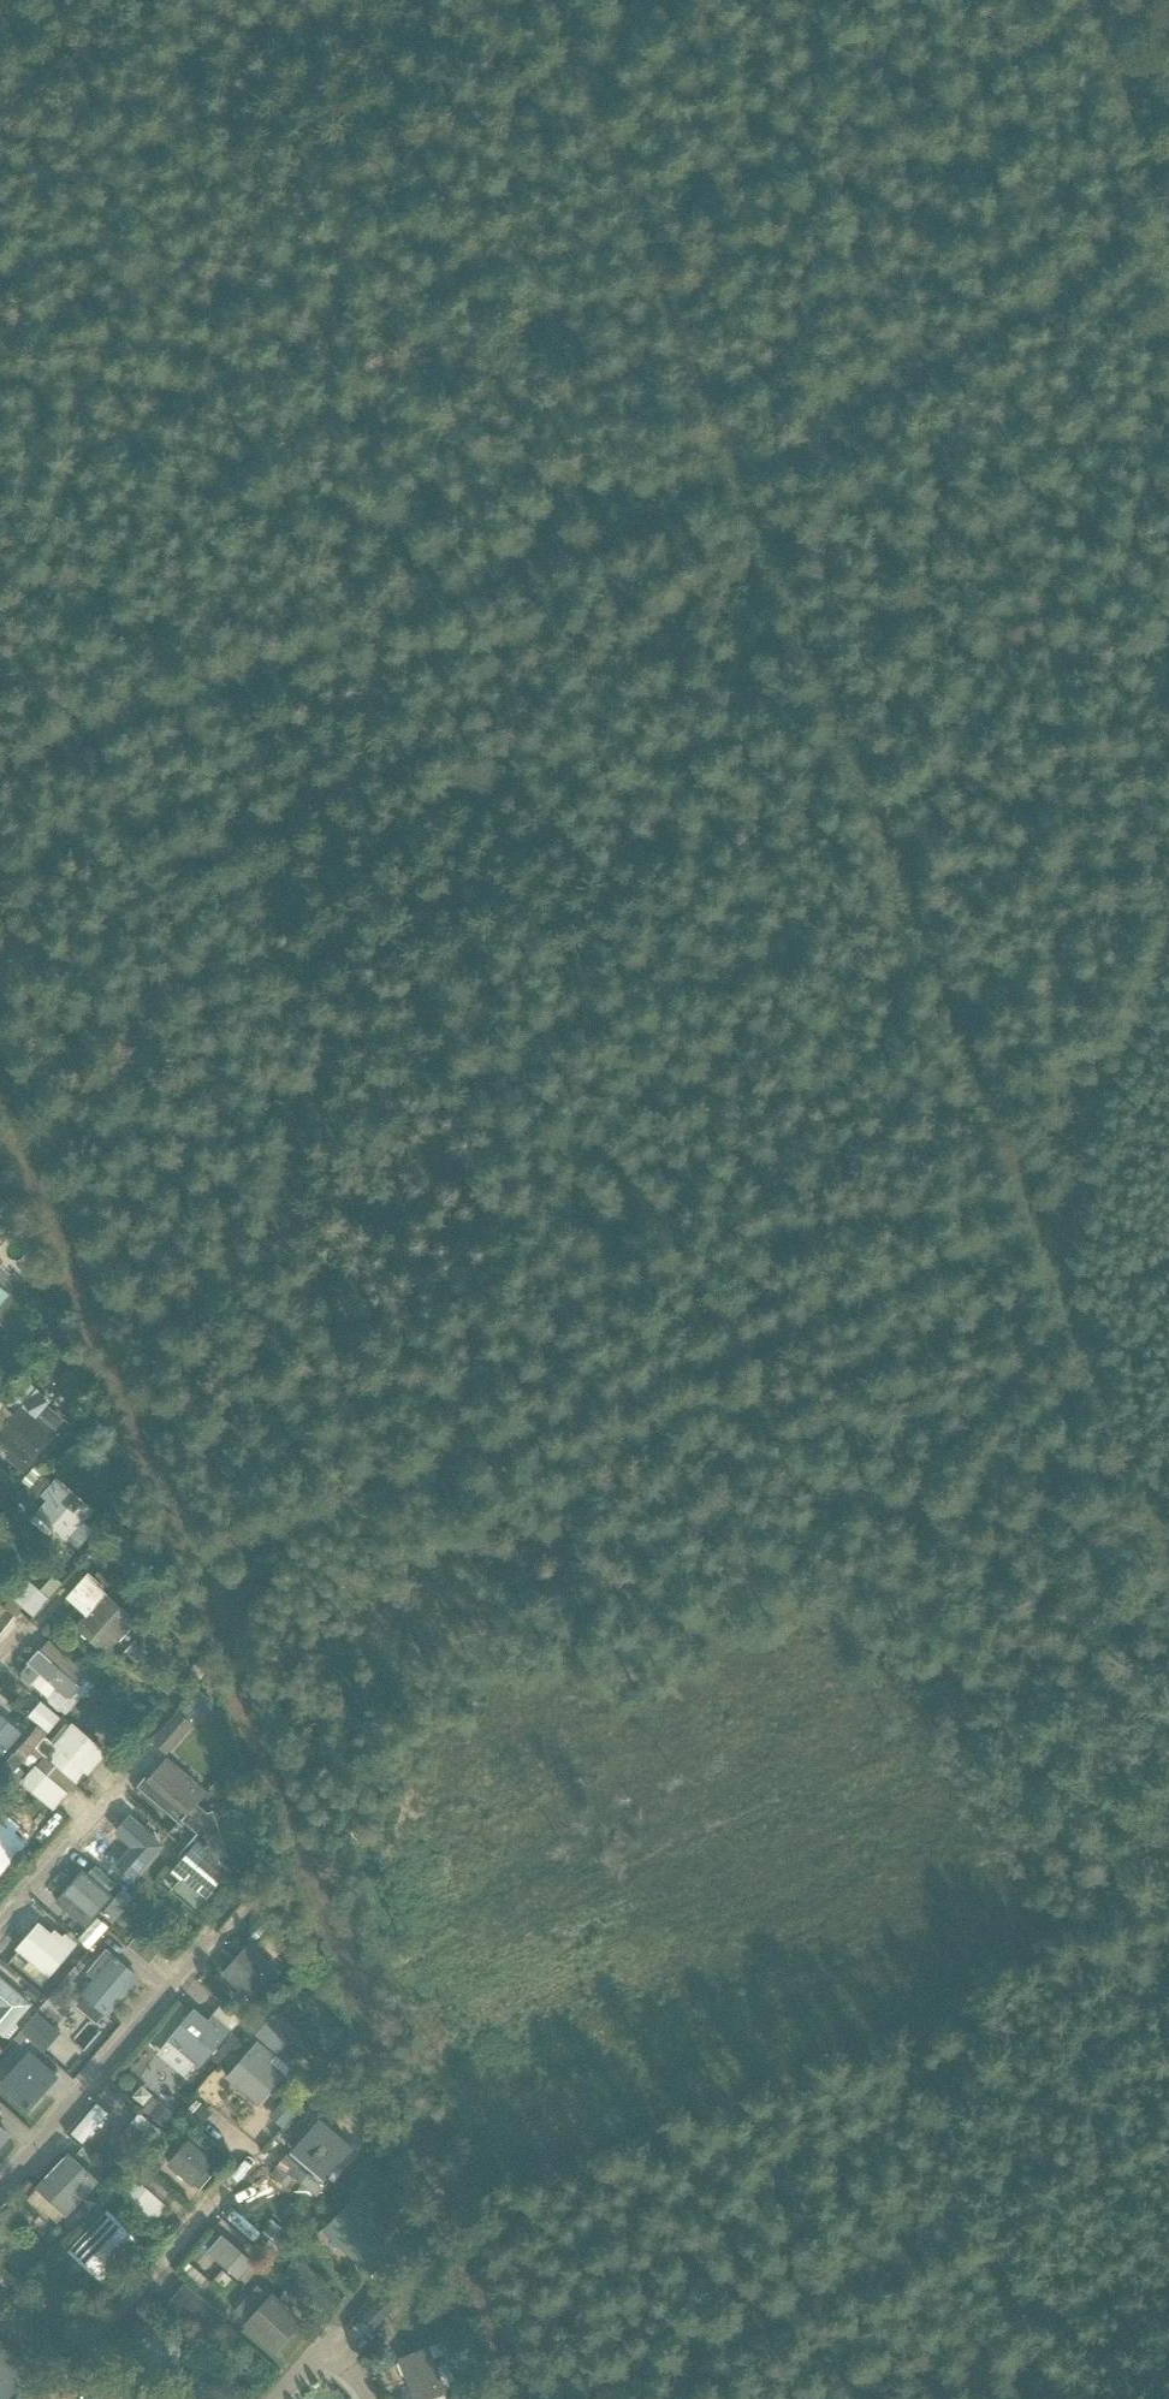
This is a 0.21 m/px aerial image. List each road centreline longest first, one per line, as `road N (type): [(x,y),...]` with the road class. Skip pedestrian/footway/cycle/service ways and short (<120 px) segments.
road 1 (track): [(532,0),(1168,1570)]
road 2 (track): [(522,2398),(0,1083)]
road 3 (track): [(0,720),(714,454),(1168,184)]
road 4 (track): [(179,1541),(1026,1226)]
road 5 (track): [(1168,2145),(515,2382)]

